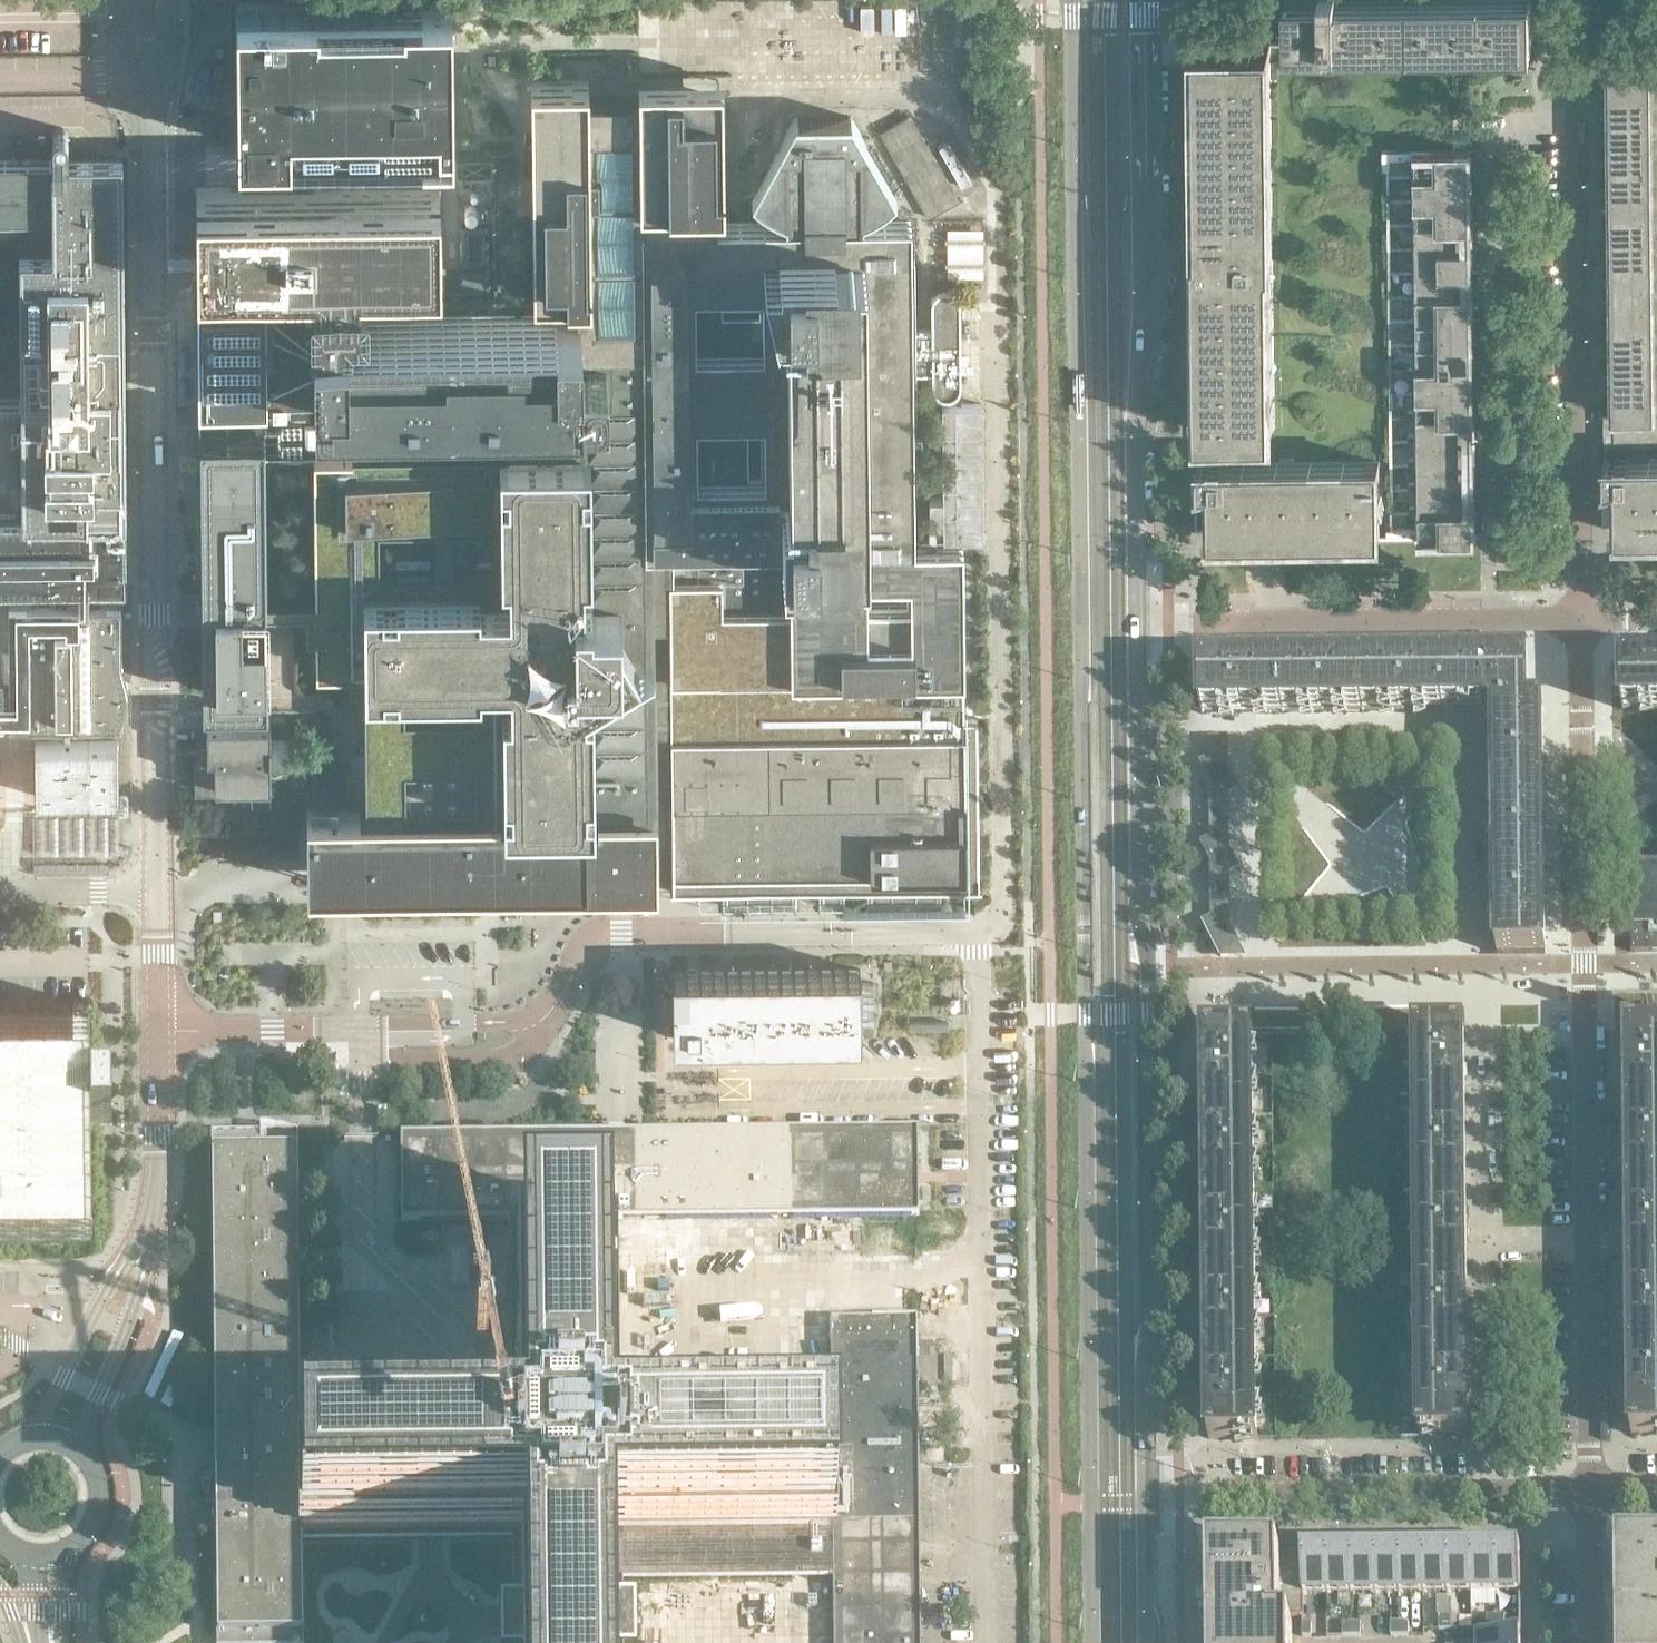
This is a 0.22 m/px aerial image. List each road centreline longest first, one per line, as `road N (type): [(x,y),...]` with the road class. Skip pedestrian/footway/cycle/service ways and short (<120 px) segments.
road 1 (secondary): [(1073,0),(1091,1642)]
road 2 (unclassified): [(57,1436),(138,1260),(158,1175),(149,0)]
road 3 (secondary): [(1148,1642),(1136,624)]
road 4 (secondary): [(1136,624),(1151,0)]
road 5 (residential): [(1592,1491),(1582,976)]
road 6 (residential): [(1577,107),(1579,618)]
road 7 (unclassified): [(1136,624),(1579,618)]
road 8 (unclassified): [(1592,1491),(1178,1495)]
road 9 (residential): [(1579,618),(1582,976)]
road 10 (residential): [(1592,1642),(1592,1491)]
road 11 (unclassified): [(72,1552),(93,1531),(103,1504),(99,1475),(83,1451),(57,1436)]

